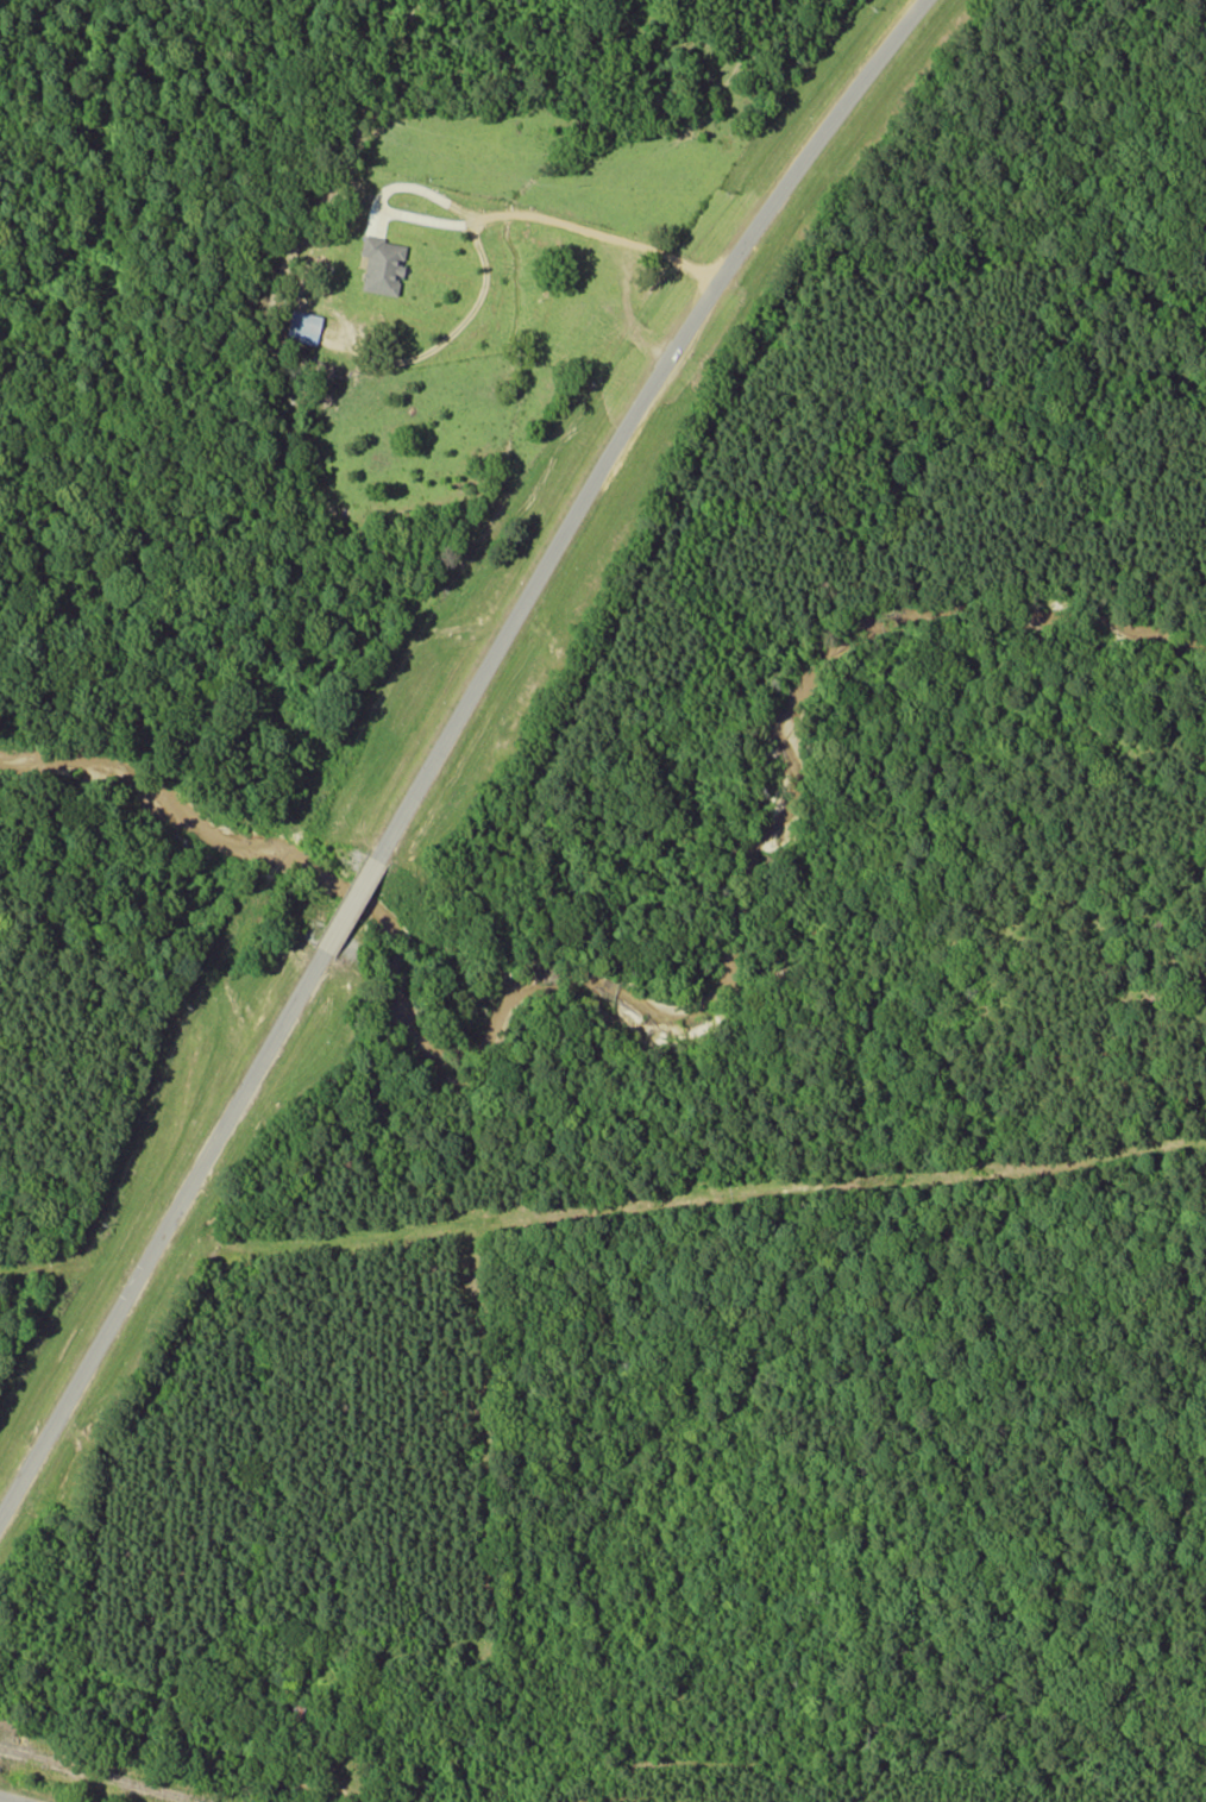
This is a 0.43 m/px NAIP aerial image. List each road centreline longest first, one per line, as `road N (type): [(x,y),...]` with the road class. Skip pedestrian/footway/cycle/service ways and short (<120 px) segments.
road 1 (tertiary): [(379,858),(665,366),(806,157),(927,0)]
road 2 (tertiary): [(0,1518),(327,952)]

